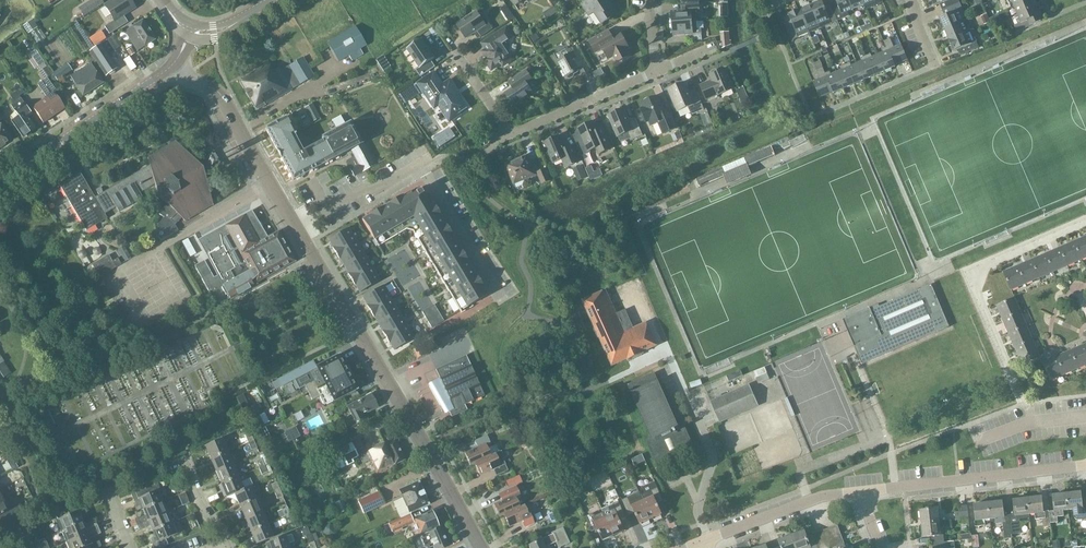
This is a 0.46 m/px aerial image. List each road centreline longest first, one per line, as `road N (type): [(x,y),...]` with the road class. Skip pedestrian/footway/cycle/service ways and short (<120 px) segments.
road 1 (residential): [(480,547),(222,96),(174,66)]
road 2 (residential): [(1032,422),(979,291),(988,269),(1085,224)]
road 3 (residential): [(1085,465),(861,491)]
road 4 (tertiary): [(0,184),(174,66)]
road 5 (residential): [(861,491),(824,495),(705,541)]
road 6 (residential): [(511,134),(657,72)]

